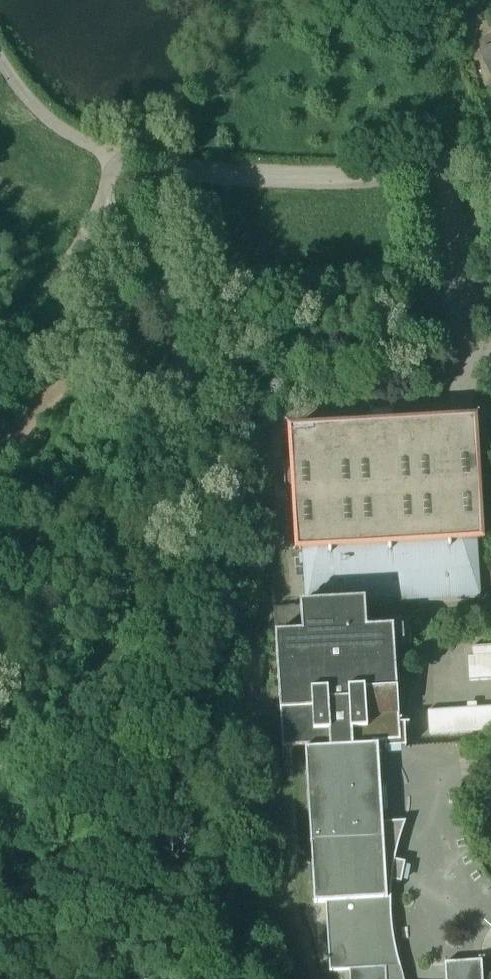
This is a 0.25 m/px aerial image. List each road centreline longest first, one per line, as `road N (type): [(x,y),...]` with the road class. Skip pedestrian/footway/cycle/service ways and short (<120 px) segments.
road 1 (track): [(289,562),(182,577),(129,604),(33,752),(0,789)]
road 2 (track): [(0,310),(96,202)]

